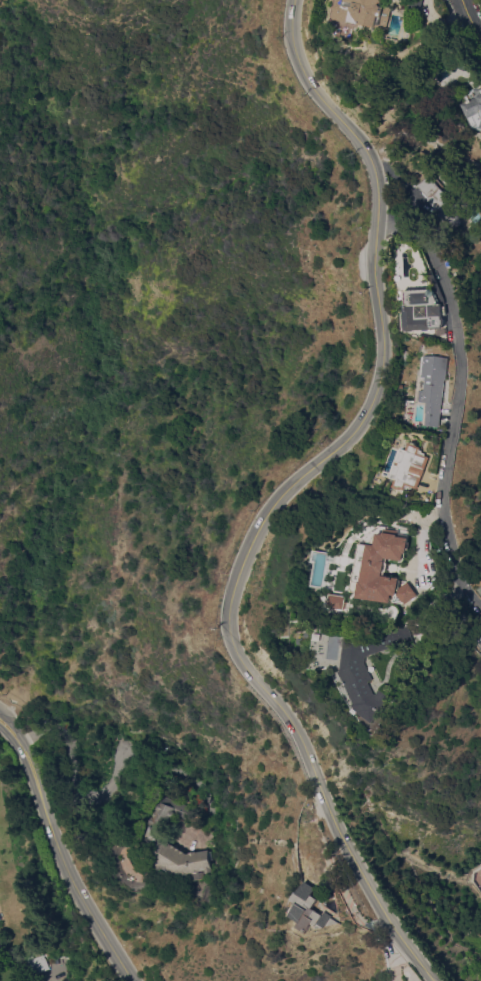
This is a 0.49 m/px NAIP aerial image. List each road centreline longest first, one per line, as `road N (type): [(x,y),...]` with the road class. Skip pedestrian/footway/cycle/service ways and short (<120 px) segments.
road 1 (residential): [(447,980),(385,891),(302,720),(241,633),(267,531),(309,477),(356,439),(389,381),(385,183),(367,141),(304,62),(299,0)]
road 2 (residential): [(0,718),(24,747),(73,876),(136,980)]

